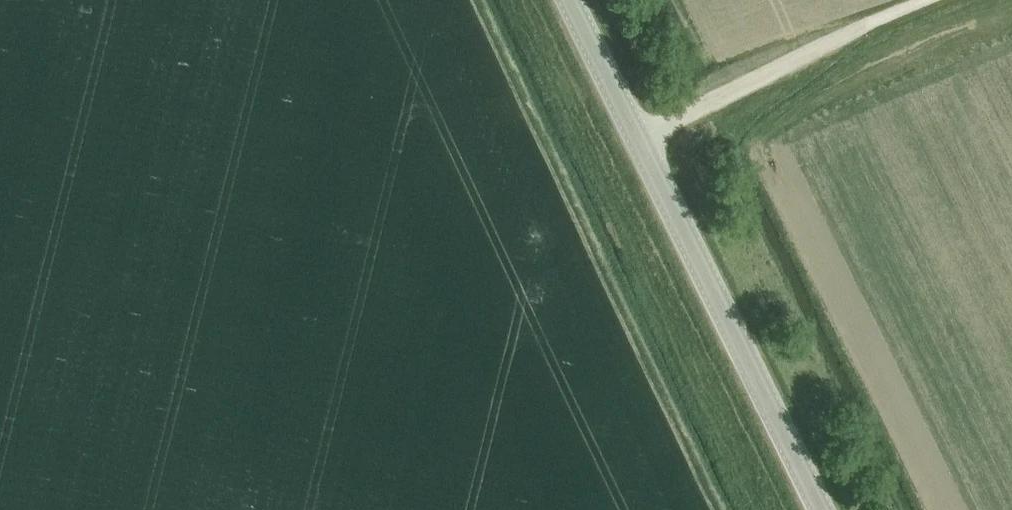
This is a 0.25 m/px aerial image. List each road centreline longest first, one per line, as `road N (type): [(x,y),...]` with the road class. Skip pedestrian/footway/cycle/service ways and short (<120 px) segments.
road 1 (tertiary): [(822,509),(568,0)]

